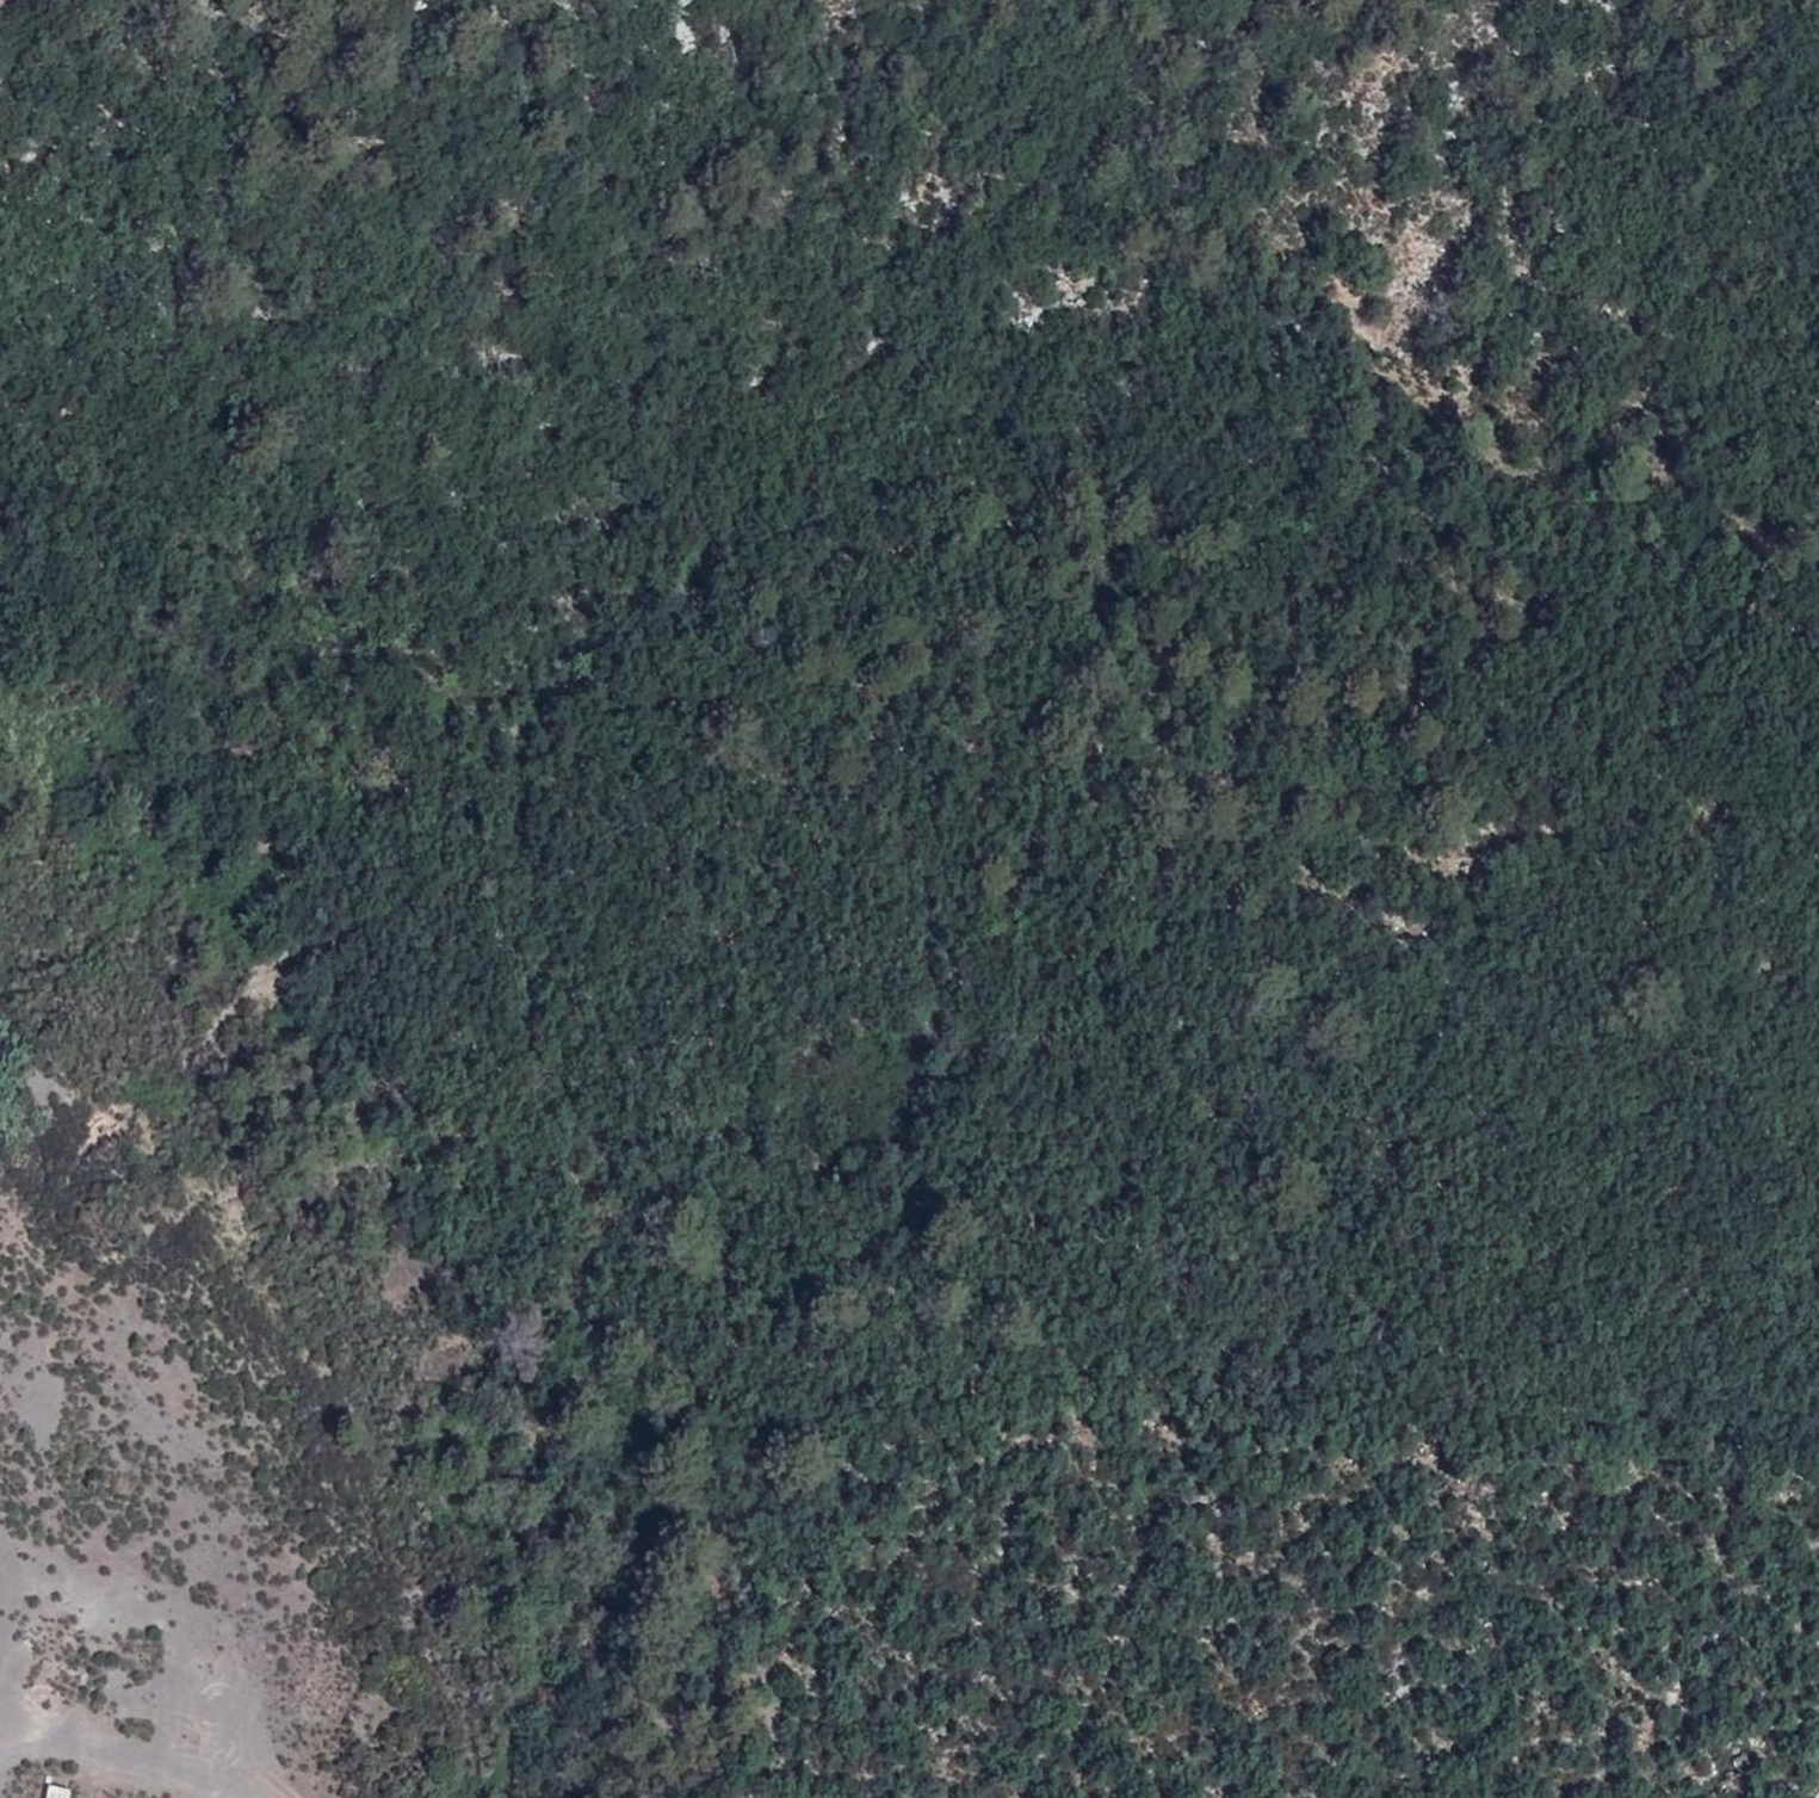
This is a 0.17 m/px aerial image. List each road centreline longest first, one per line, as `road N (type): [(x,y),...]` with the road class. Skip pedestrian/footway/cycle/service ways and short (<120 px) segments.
road 1 (track): [(3,1797),(40,1600),(245,1620),(315,1797)]

